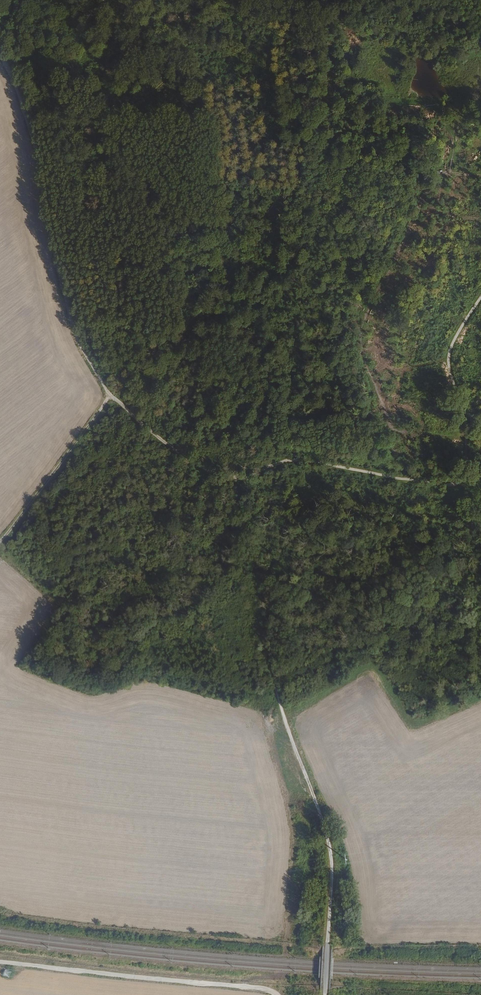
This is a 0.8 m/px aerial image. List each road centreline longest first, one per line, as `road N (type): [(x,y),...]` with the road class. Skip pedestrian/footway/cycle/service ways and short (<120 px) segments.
road 1 (track): [(111,395),(222,479),(236,508),(259,581),(270,663),(330,850),(325,990)]
road 2 (track): [(222,479),(290,459),(458,485),(468,440),(448,361),(480,299)]
road 3 (track): [(111,395),(75,334),(28,127),(0,53)]
road 4 (track): [(0,961),(277,994)]
road 5 (track): [(286,954),(291,825),(267,721),(286,720)]
road 6 (track): [(0,542),(111,395)]

